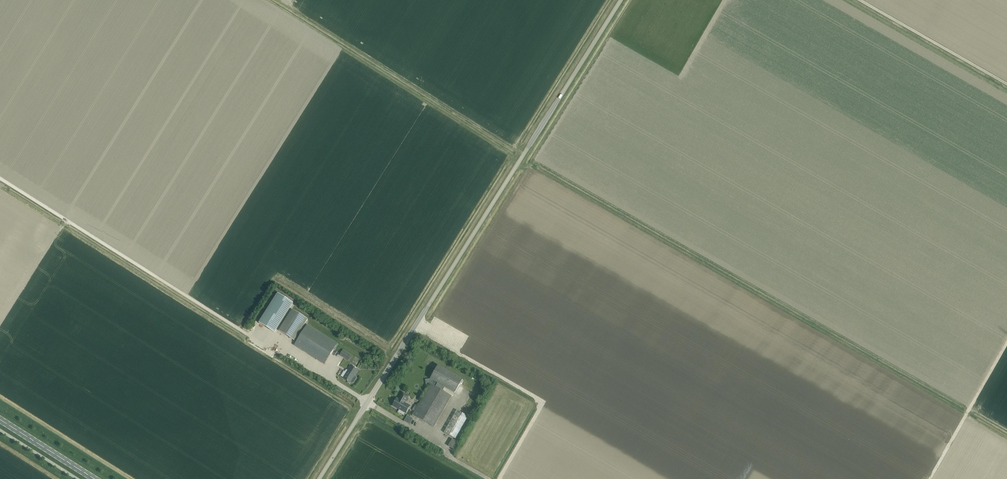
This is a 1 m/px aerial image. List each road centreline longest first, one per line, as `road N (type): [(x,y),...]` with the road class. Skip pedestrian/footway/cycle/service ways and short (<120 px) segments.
road 1 (unclassified): [(319,478),(623,0)]
road 2 (track): [(414,329),(543,402),(499,478)]
road 3 (track): [(1006,342),(929,478)]

